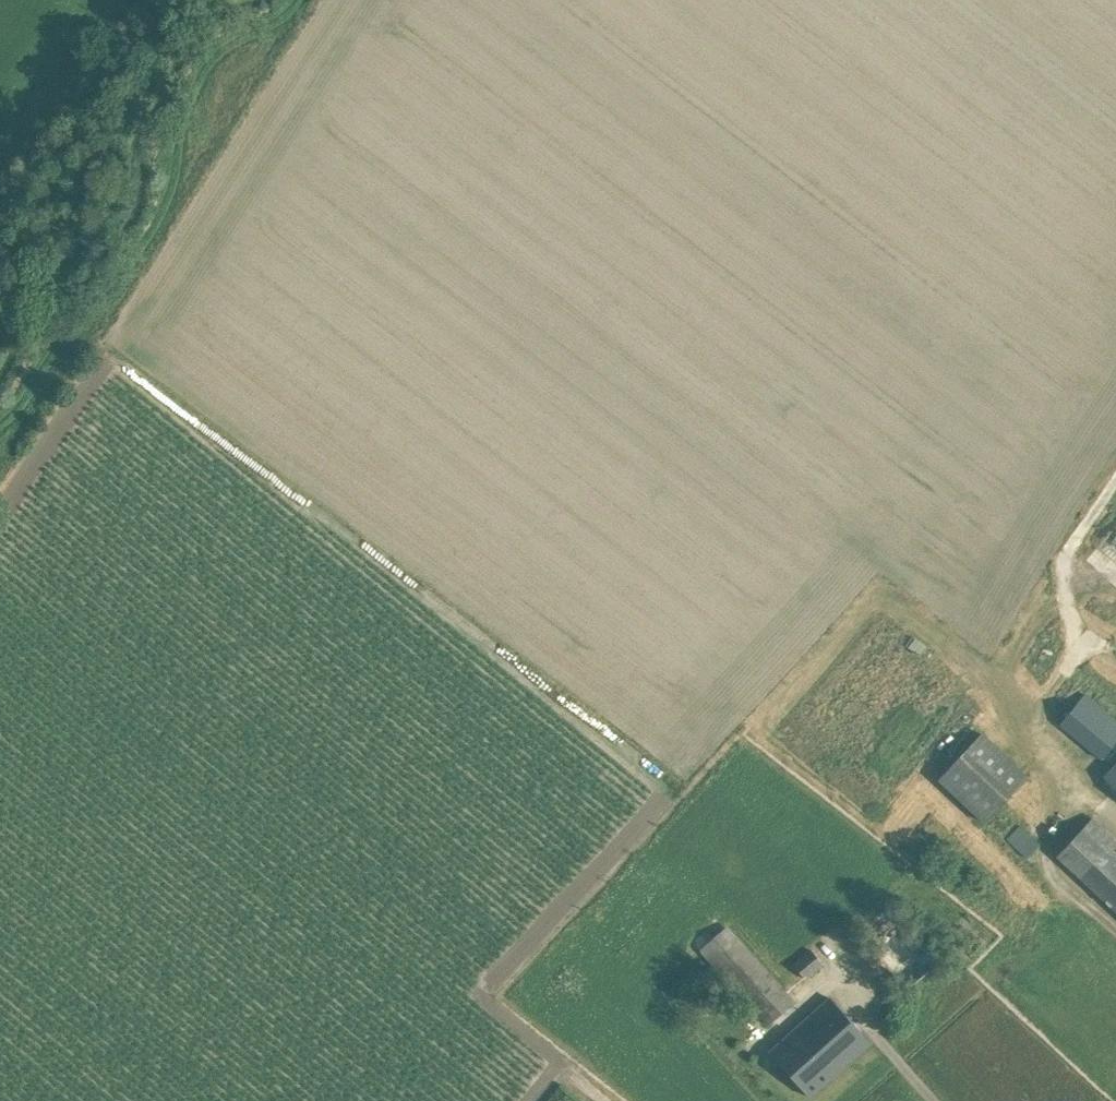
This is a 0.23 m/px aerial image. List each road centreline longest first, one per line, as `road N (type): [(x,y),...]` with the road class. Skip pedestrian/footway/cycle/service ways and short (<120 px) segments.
road 1 (track): [(1034,726),(1075,671),(1076,625),(1062,564),(1115,482)]

